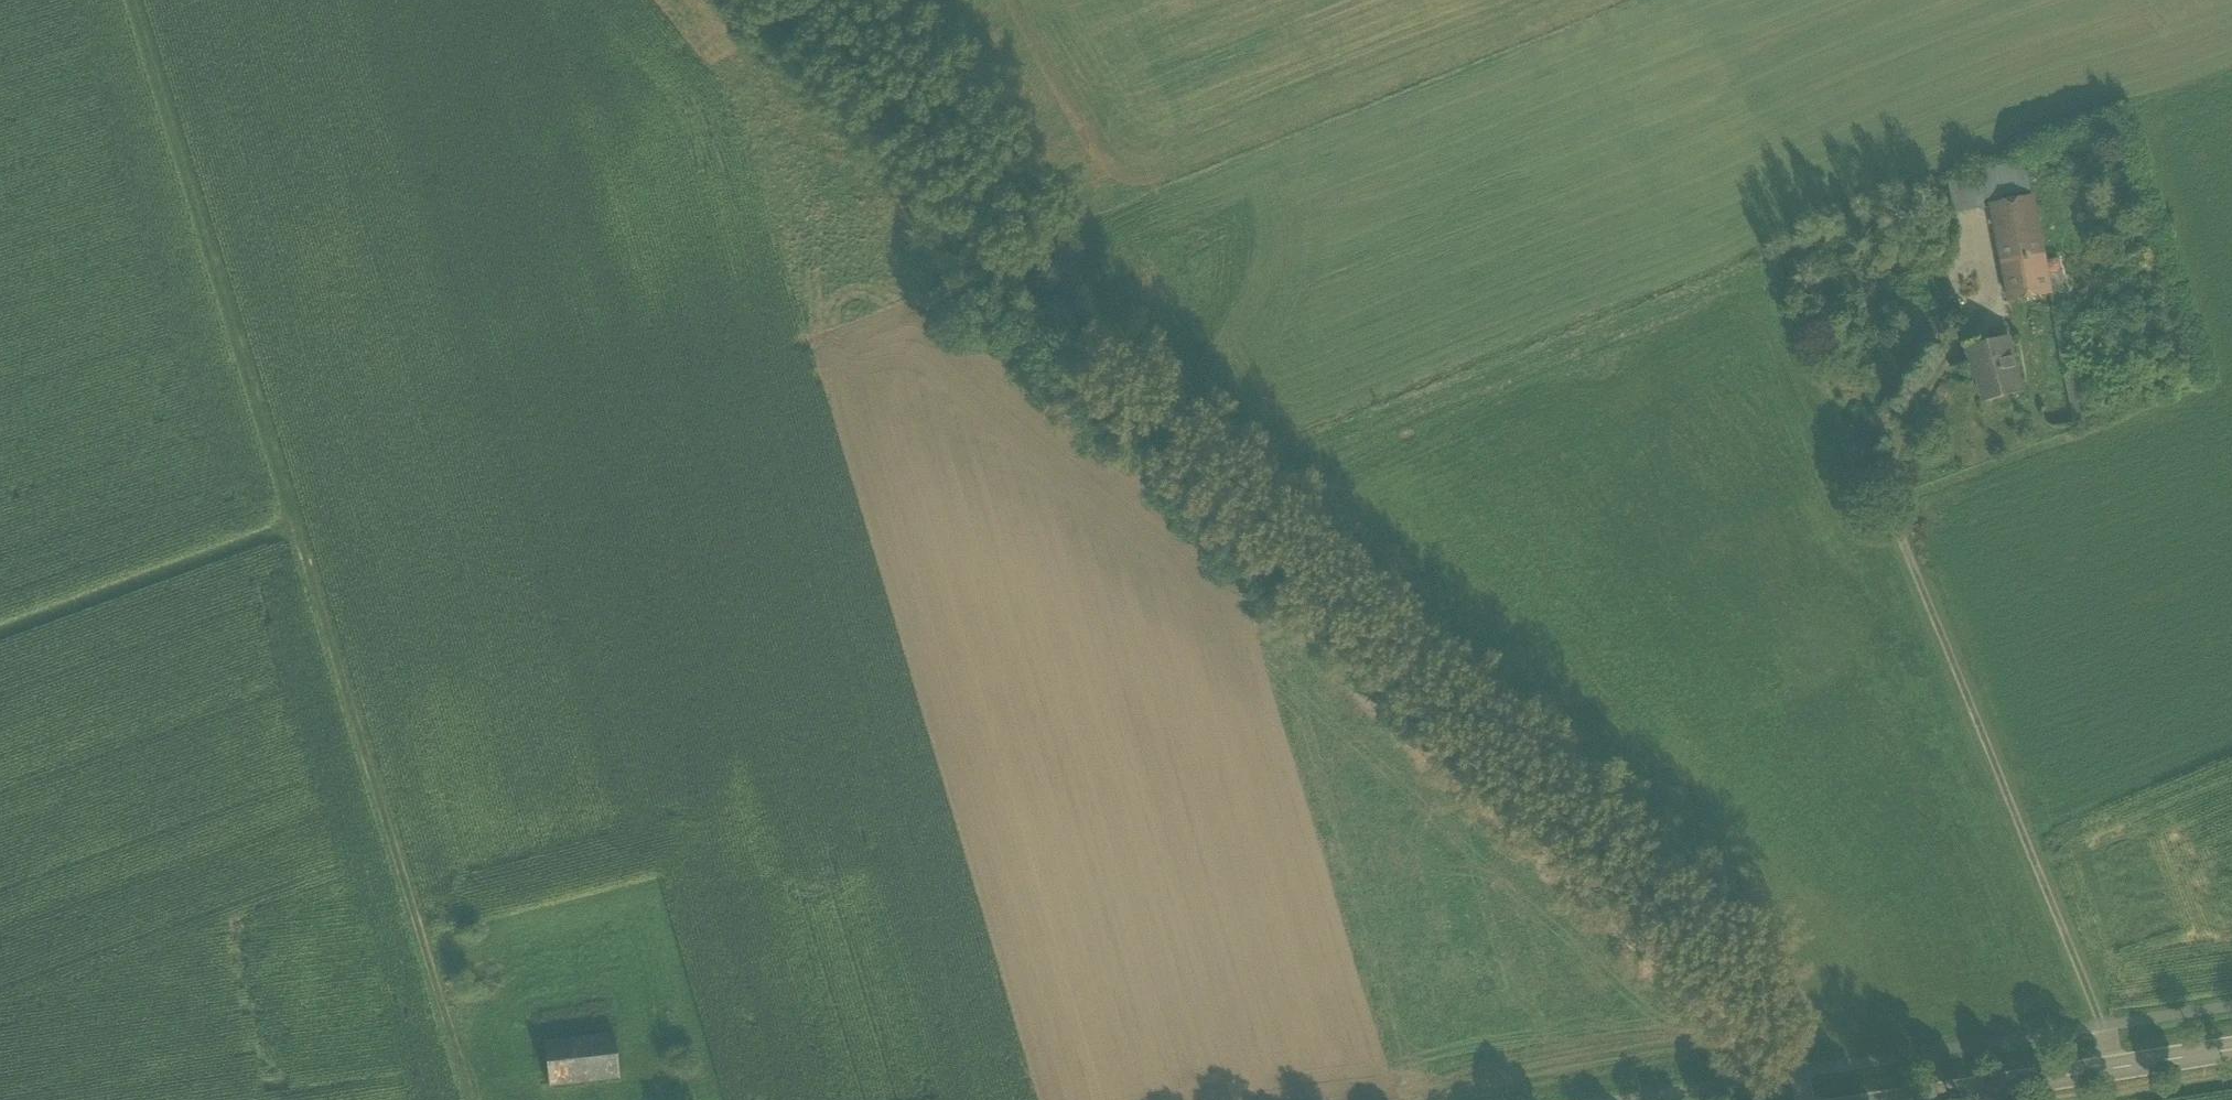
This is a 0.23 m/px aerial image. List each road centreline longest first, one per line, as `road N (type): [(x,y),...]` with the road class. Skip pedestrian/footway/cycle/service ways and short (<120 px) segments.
road 1 (track): [(473,1099),(130,0)]
road 2 (tertiary): [(1914,1099),(2231,1051)]

